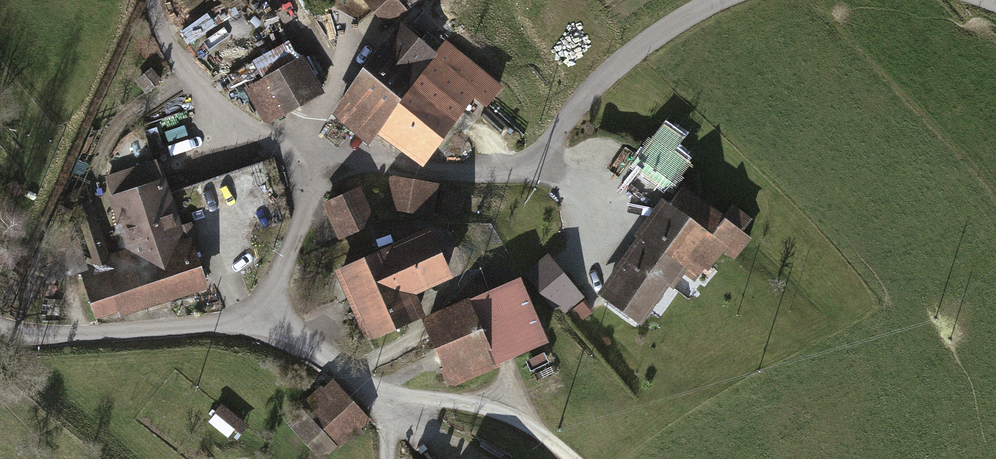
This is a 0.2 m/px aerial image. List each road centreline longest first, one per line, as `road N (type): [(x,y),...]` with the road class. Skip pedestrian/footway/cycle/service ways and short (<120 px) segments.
road 1 (unclassified): [(711,0),(622,58),(566,124),(522,156),(443,167),(382,153),(347,158),(324,175),(250,310),(130,330),(46,330),(0,318)]
road 2 (track): [(261,299),(382,388),(494,404),(576,458)]
road 3 (track): [(324,175),(185,65),(155,0)]

